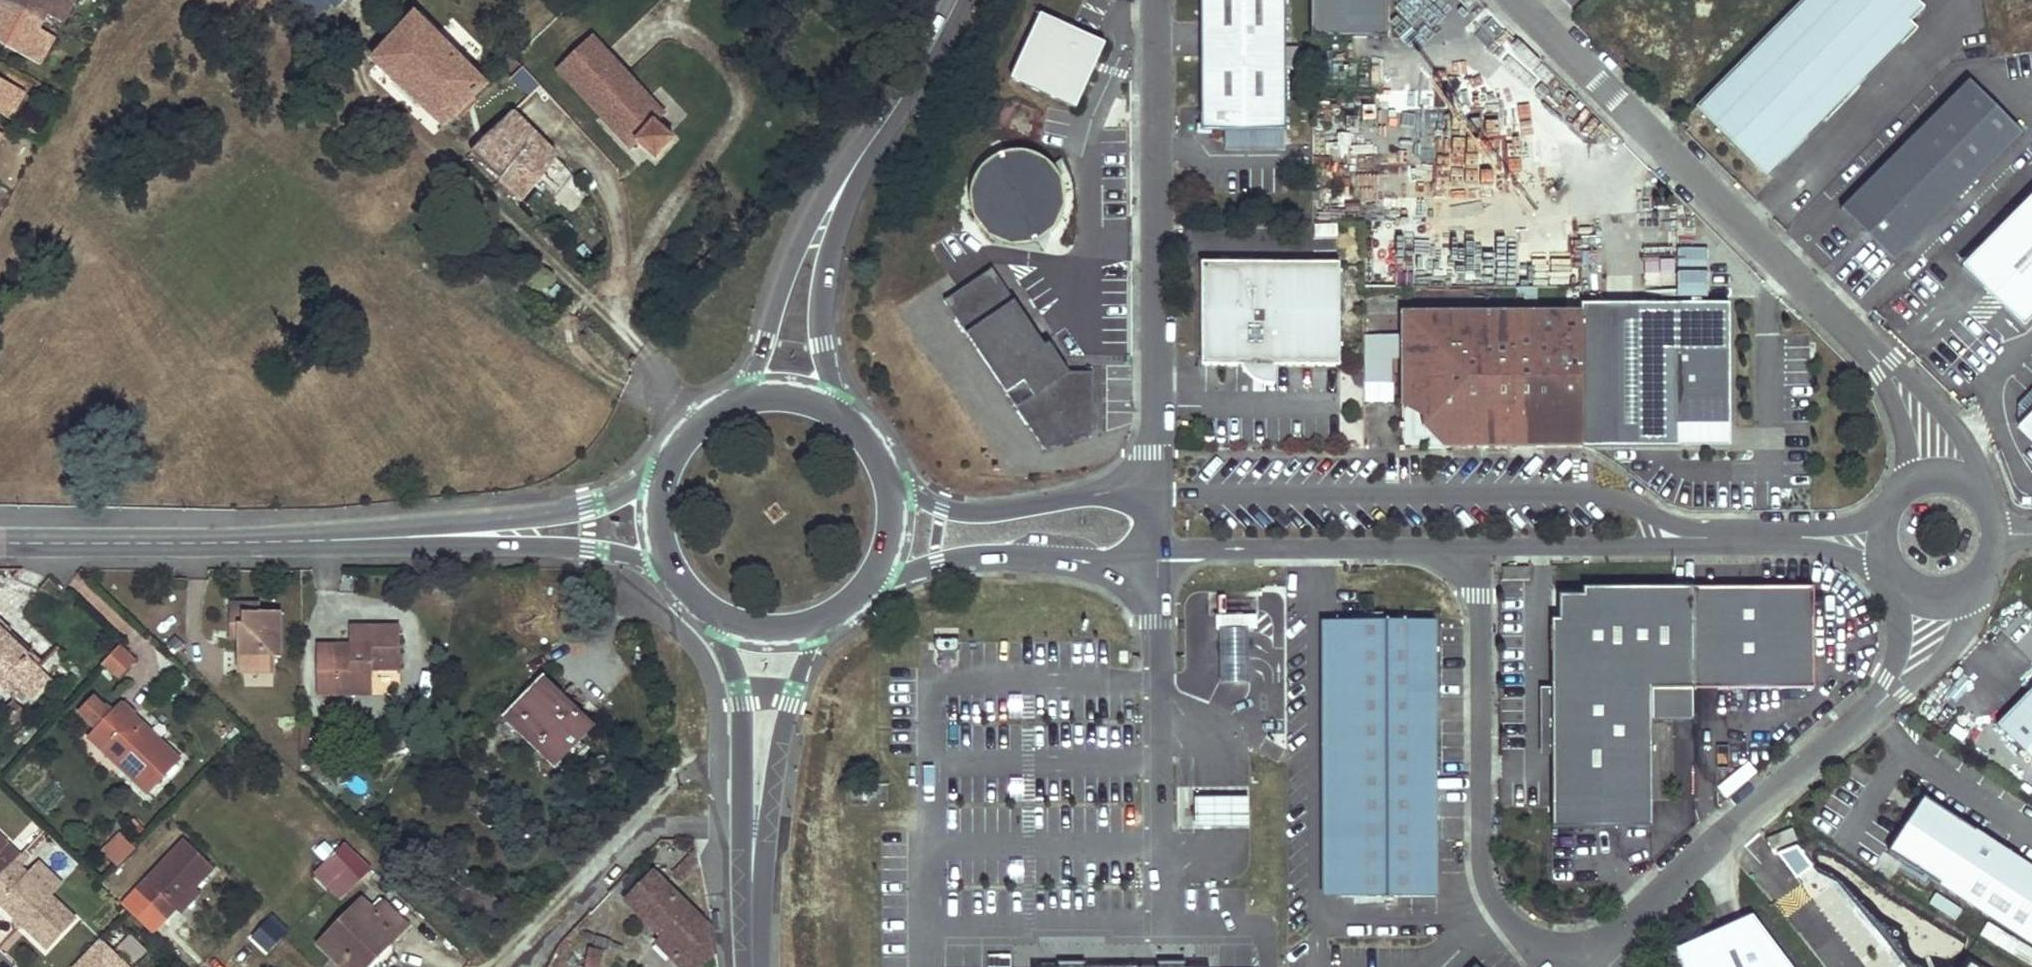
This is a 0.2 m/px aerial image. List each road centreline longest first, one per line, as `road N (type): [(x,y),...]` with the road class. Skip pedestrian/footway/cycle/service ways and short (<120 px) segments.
road 1 (residential): [(1890,502),(1865,519),(1816,528),(1688,529),(1579,494),(1157,492)]
road 2 (residential): [(1887,362),(1516,0)]
road 3 (residential): [(1157,0),(1157,492)]
road 4 (tertiary): [(0,544),(449,536)]
road 5 (residential): [(1478,548),(1481,864),(1523,931),(1556,941)]
road 6 (residential): [(1478,548),(1815,549),(1891,567)]
road 7 (residential): [(1556,941),(1600,941),(1641,917),(1879,703)]
road 8 (residential): [(1157,548),(1478,548)]
road 9 (residential): [(876,583),(952,558),(1101,558),(1157,548)]
road 10 (residential): [(527,966),(650,835),(669,827),(754,828)]
road 11 (residential): [(1157,492),(955,510),(894,482)]
road 12 (tertiary): [(854,167),(802,238),(744,395)]
road 13 (tertiary): [(848,414),(820,322),(854,167)]
road 14 (tertiary): [(665,462),(602,500),(449,536)]
road 15 (tertiary): [(449,536),(606,551),(668,571)]
road 16 (tertiary): [(754,828),(793,693),(810,649),(831,622)]
road 17 (tertiary): [(715,619),(737,672),(754,828)]
road 18 (tertiary): [(957,0),(854,167)]
road 19 (residential): [(1879,703),(1947,651),(1985,573)]
road 20 (residential): [(1980,490),(1974,451),(1954,418),(1887,362)]
road 21 (tertiary): [(754,828),(754,966)]
road 22 (residential): [(1887,362),(1912,443),(1909,484)]
road 23 (residential): [(1907,583),(1903,640),(1879,703)]
road 24 (tertiary): [(715,619),(773,635),(831,622)]

